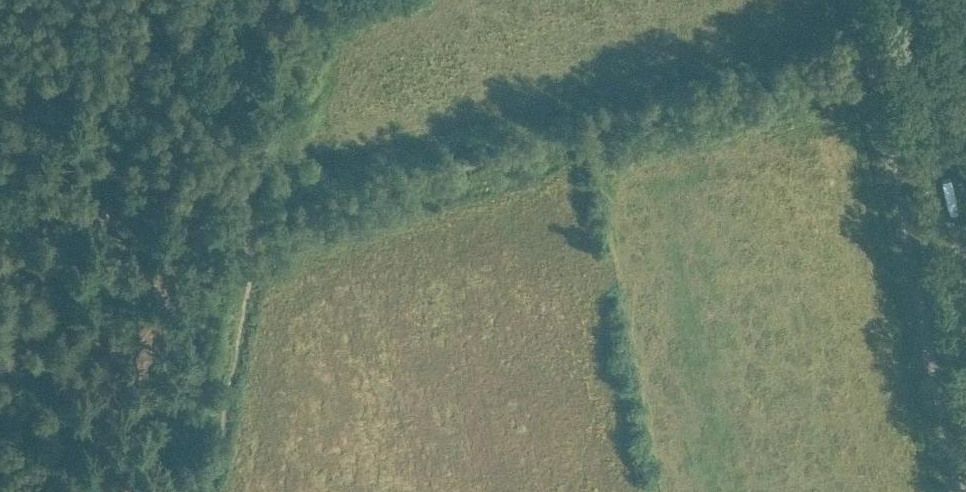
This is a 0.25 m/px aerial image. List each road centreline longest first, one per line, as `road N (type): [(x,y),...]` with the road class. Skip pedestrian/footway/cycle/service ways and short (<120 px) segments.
road 1 (tertiary): [(965,249),(915,0)]

